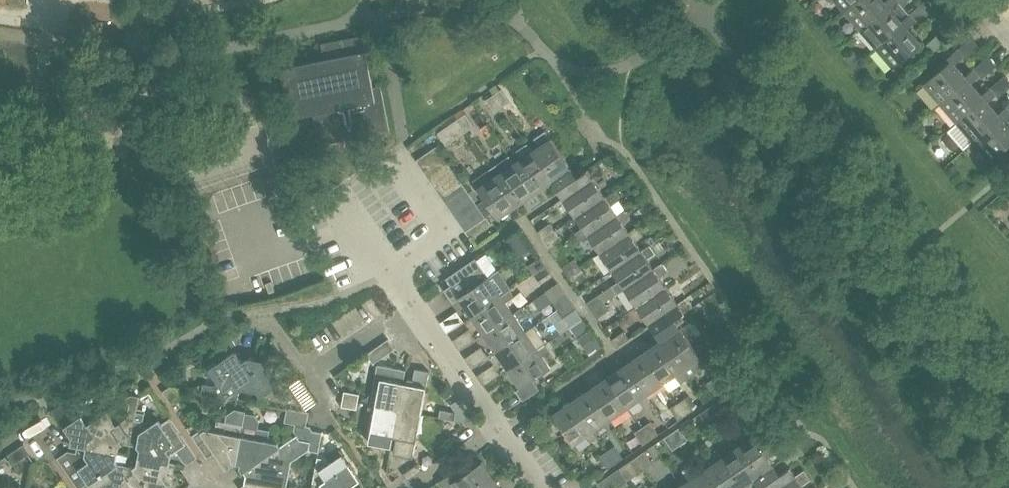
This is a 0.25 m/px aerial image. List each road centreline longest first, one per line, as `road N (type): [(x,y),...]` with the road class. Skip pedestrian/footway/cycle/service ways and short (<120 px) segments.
road 1 (residential): [(500,429),(413,307)]

